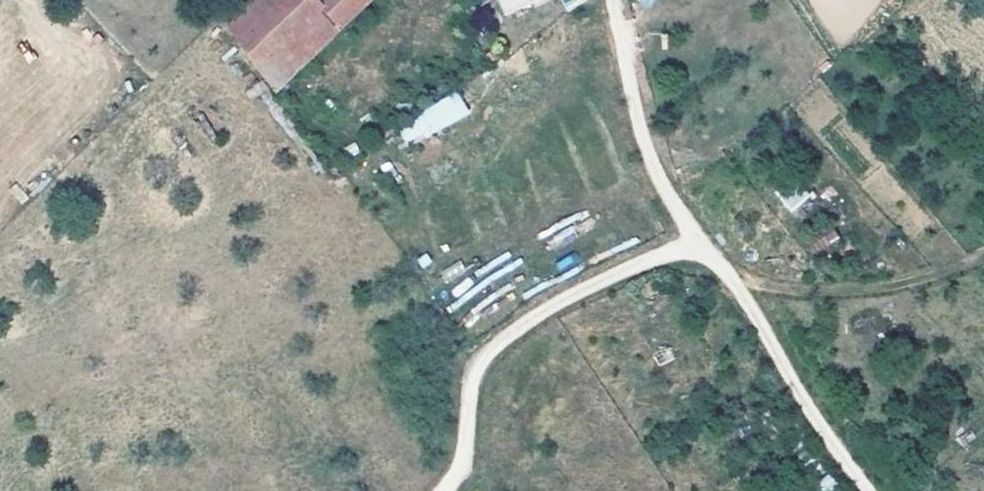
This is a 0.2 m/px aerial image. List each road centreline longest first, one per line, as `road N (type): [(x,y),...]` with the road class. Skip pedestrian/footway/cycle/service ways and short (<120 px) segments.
road 1 (track): [(612,0),(640,147),(667,199),(737,288),(804,405),(868,490)]
road 2 (track): [(442,490),(458,472),(471,372),(488,348),(549,305),(695,236)]

